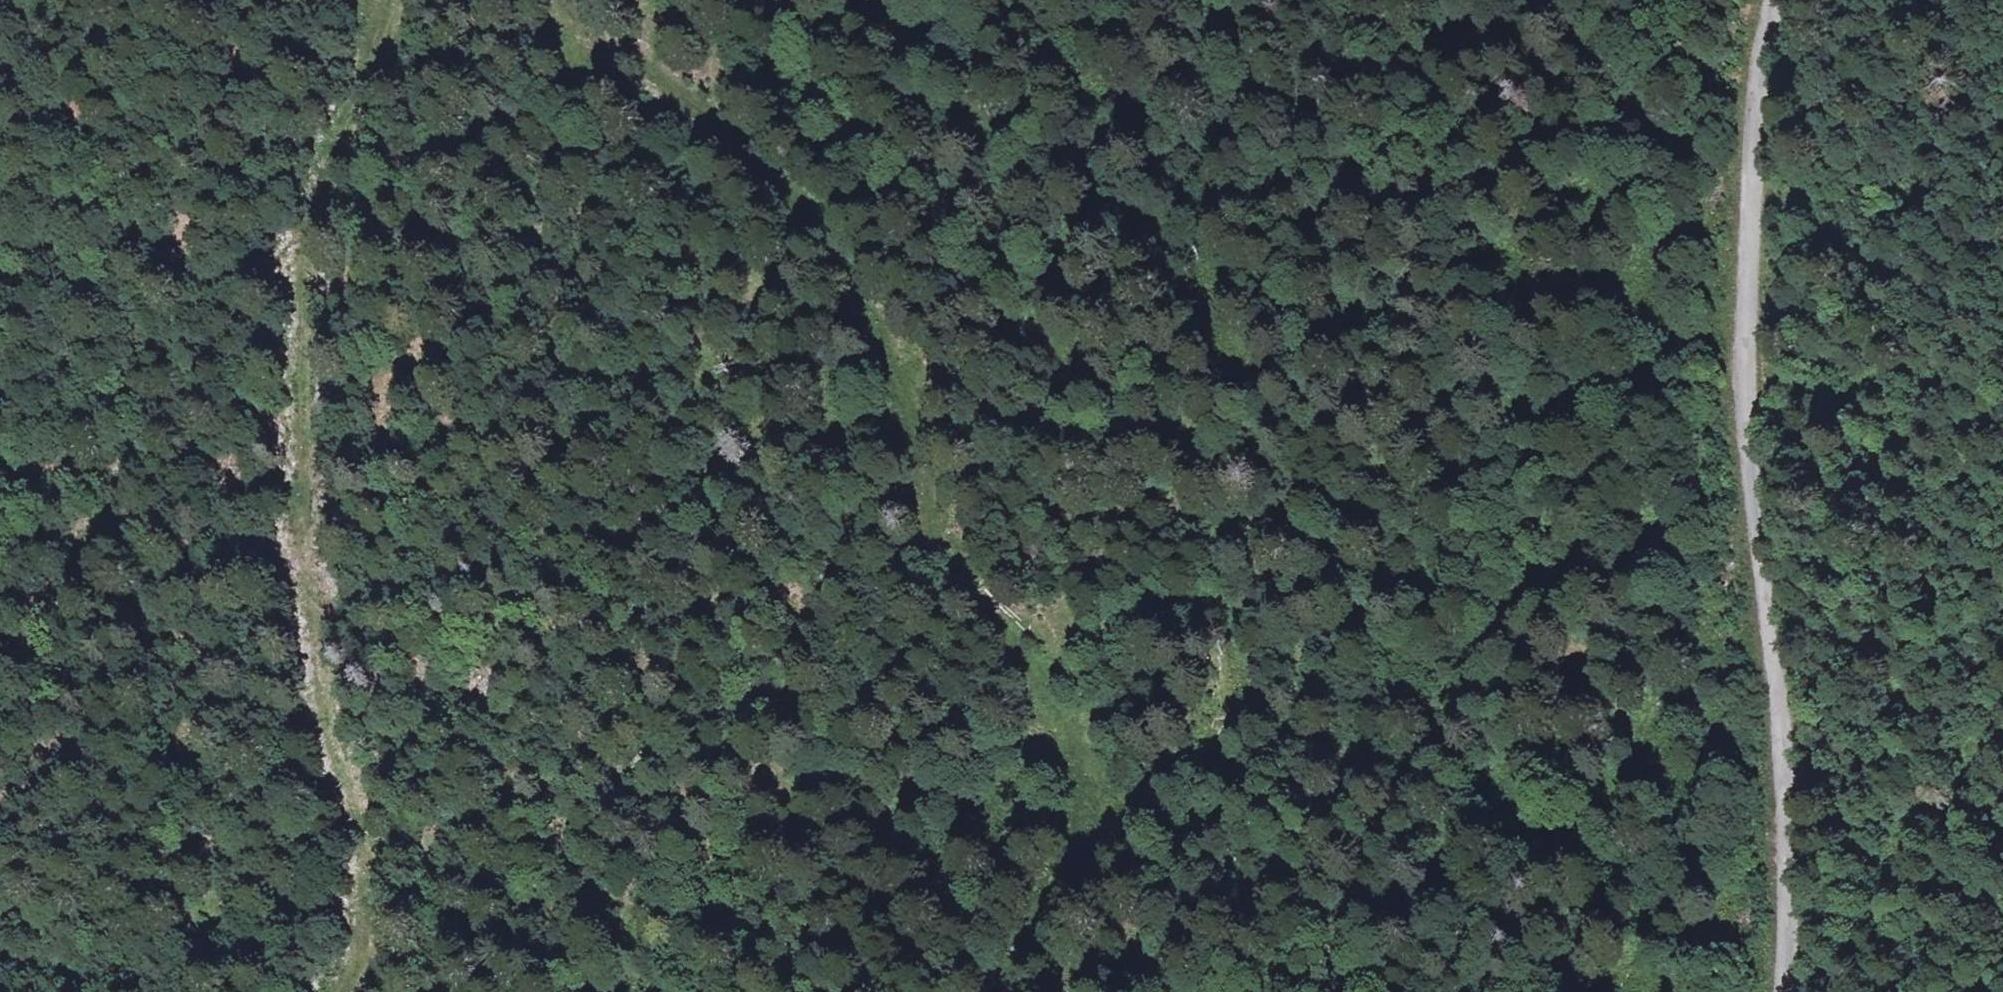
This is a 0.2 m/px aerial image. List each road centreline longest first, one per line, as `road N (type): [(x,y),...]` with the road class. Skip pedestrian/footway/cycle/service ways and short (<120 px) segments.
road 1 (unclassified): [(1766,0),(1751,70),(1738,357),(1775,798),(1772,991)]

